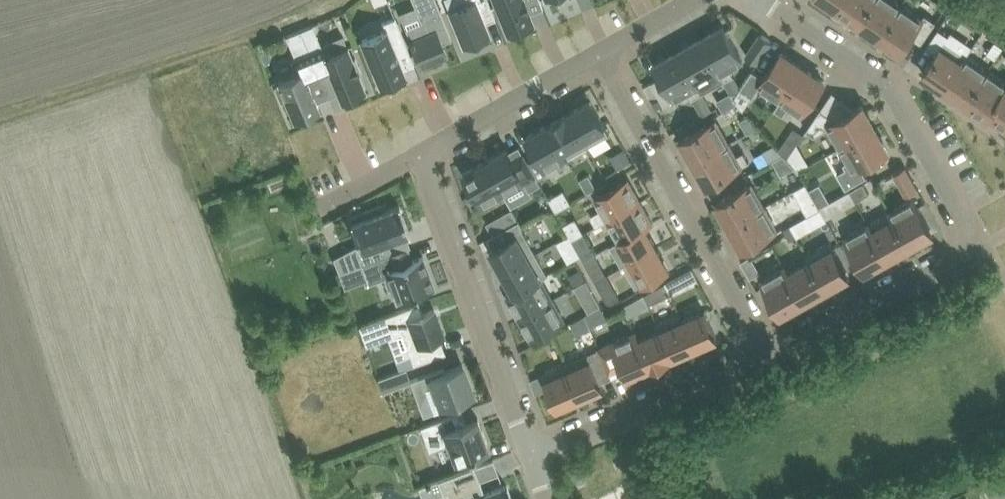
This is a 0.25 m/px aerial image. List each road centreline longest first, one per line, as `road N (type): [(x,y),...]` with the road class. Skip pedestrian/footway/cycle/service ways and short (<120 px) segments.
road 1 (residential): [(601,53),(766,353)]
road 2 (residential): [(762,0),(880,80),(984,244)]
road 3 (residential): [(423,155),(532,457)]
road 4 (residential): [(532,457),(766,353)]
road 5 (residential): [(766,353),(984,244)]
road 6 (residential): [(601,53),(423,155)]
road 7 (residential): [(423,155),(317,214)]

